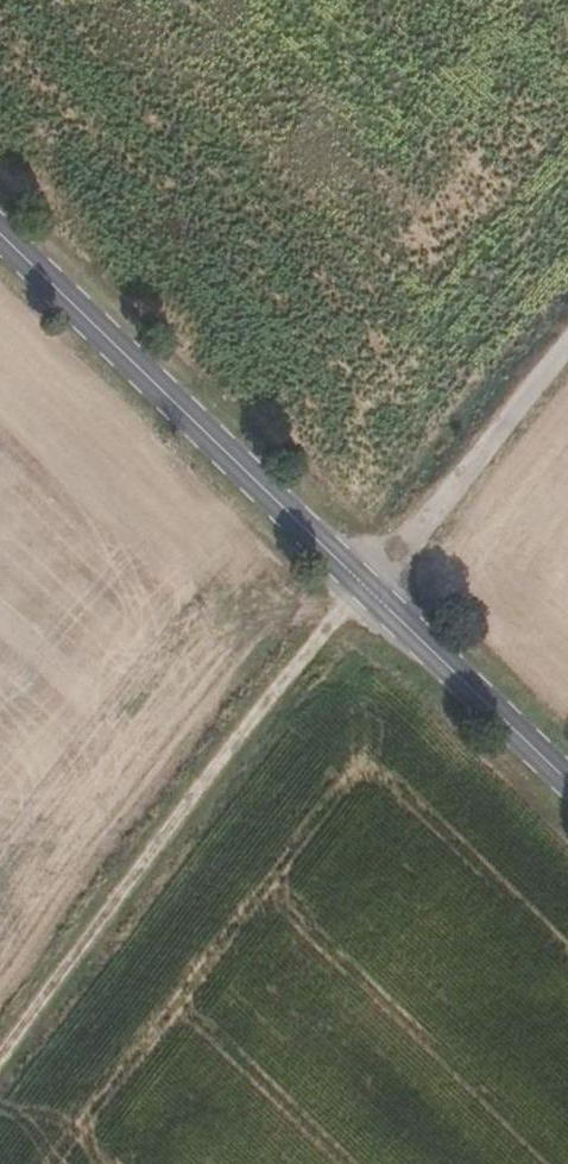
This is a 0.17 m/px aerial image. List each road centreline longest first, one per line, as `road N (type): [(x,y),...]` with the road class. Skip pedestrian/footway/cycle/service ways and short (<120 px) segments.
road 1 (track): [(567,344),(365,585),(0,1068)]
road 2 (secondary): [(0,231),(567,780)]

